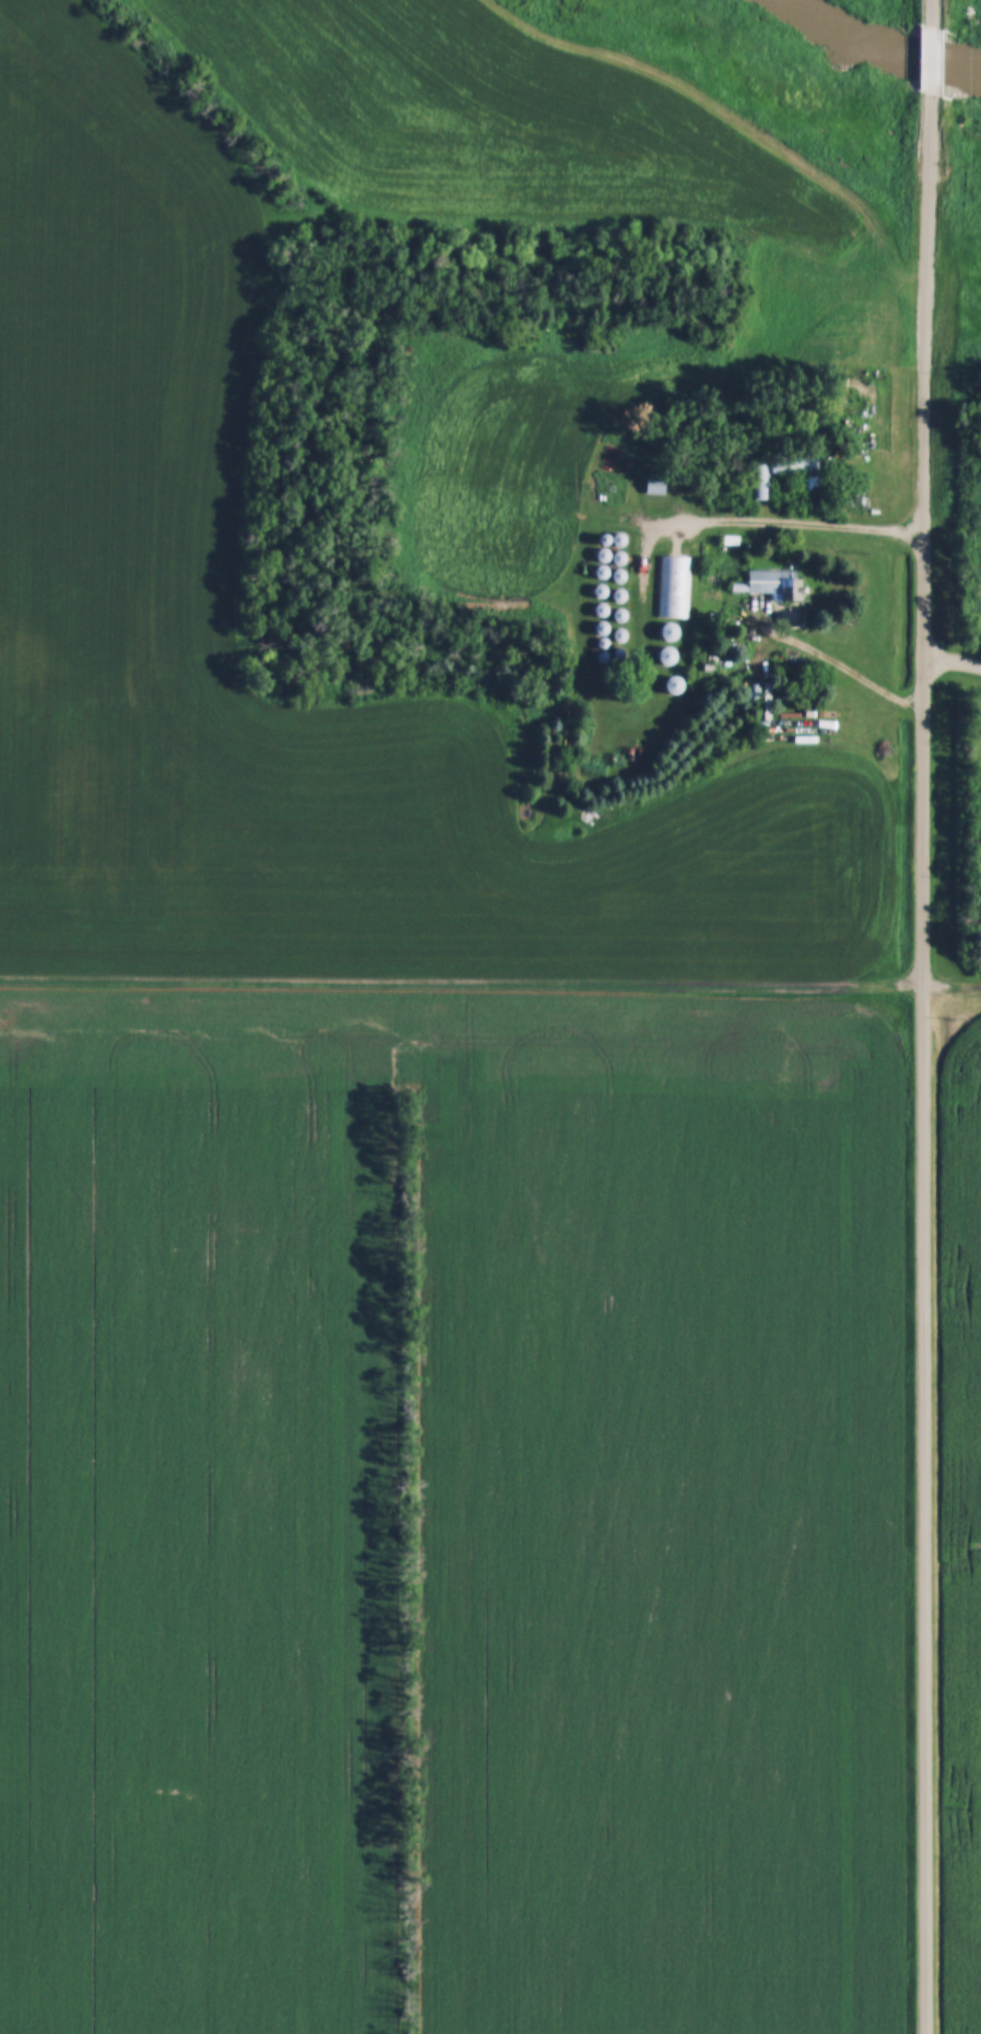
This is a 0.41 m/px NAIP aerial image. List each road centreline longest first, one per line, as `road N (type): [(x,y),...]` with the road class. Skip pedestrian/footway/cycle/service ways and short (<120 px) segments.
road 1 (residential): [(926,2033),(929,532),(922,93)]
road 2 (track): [(980,982),(0,973)]
road 3 (track): [(928,711),(767,626)]

